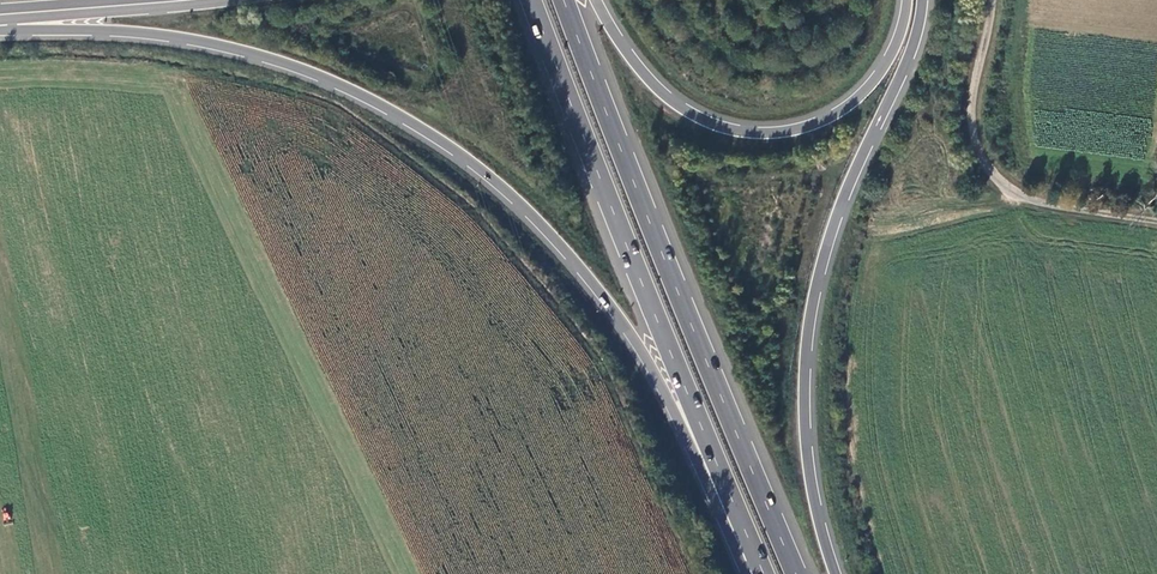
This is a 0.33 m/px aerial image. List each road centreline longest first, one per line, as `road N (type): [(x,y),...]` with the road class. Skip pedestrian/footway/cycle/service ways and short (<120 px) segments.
road 1 (trunk): [(0,30),(140,33),(243,52),(362,96),(451,149),(530,213),(616,315),(661,386),(713,499),(750,544)]
road 2 (trunk): [(798,573),(658,261),(563,0)]
road 3 (trunk): [(835,573),(807,452),(809,321),(836,218),(909,57),(922,0)]
road 4 (trunk): [(530,0),(750,544)]
road 5 (trunk): [(907,0),(895,46),(865,91),(835,115),(772,134),(722,128),(667,97),(594,0)]
road 6 (track): [(990,0),(970,108),(985,165),(1037,201),(1156,219)]
road 7 (trunk): [(0,15),(179,1)]

